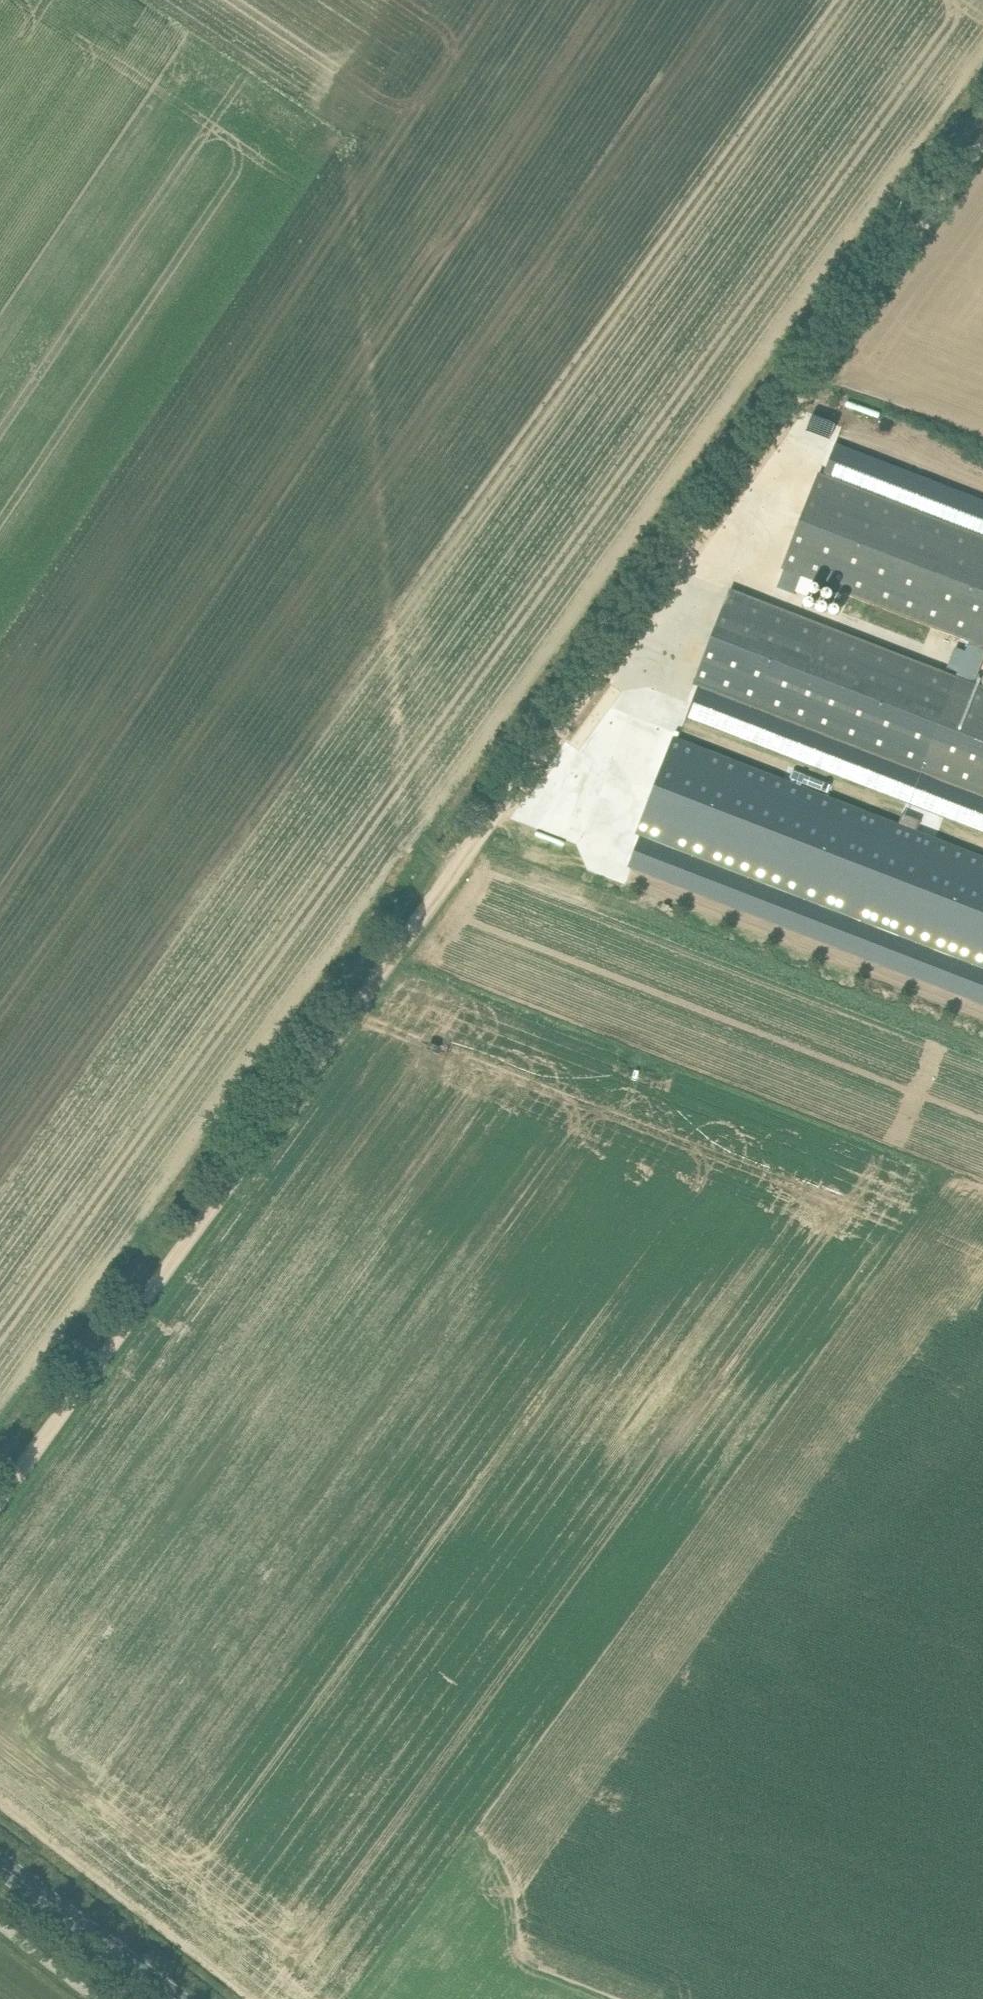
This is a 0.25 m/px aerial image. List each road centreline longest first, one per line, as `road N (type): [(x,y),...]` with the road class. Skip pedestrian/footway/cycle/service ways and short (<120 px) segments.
road 1 (track): [(0,1496),(982,134)]
road 2 (tertiary): [(175,1998),(0,1864)]

